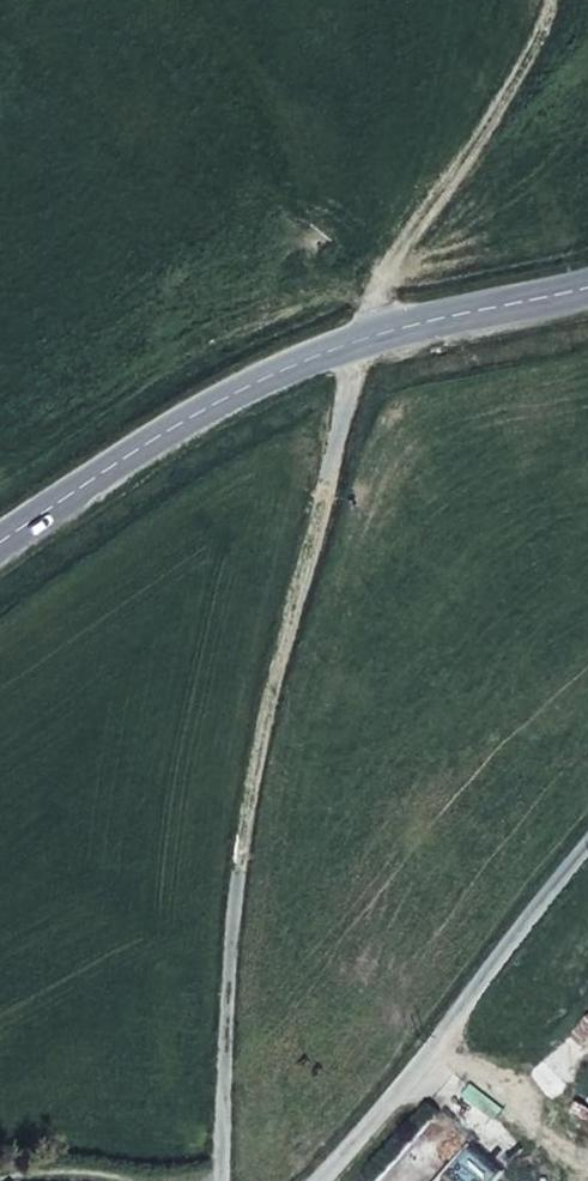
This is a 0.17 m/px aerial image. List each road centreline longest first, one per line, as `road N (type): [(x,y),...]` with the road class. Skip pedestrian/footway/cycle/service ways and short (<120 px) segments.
road 1 (track): [(220,1180),(212,1153),(265,700),(348,341)]
road 2 (secondary): [(587,283),(348,341),(242,389),(0,542)]
road 3 (residential): [(587,850),(303,1180)]

